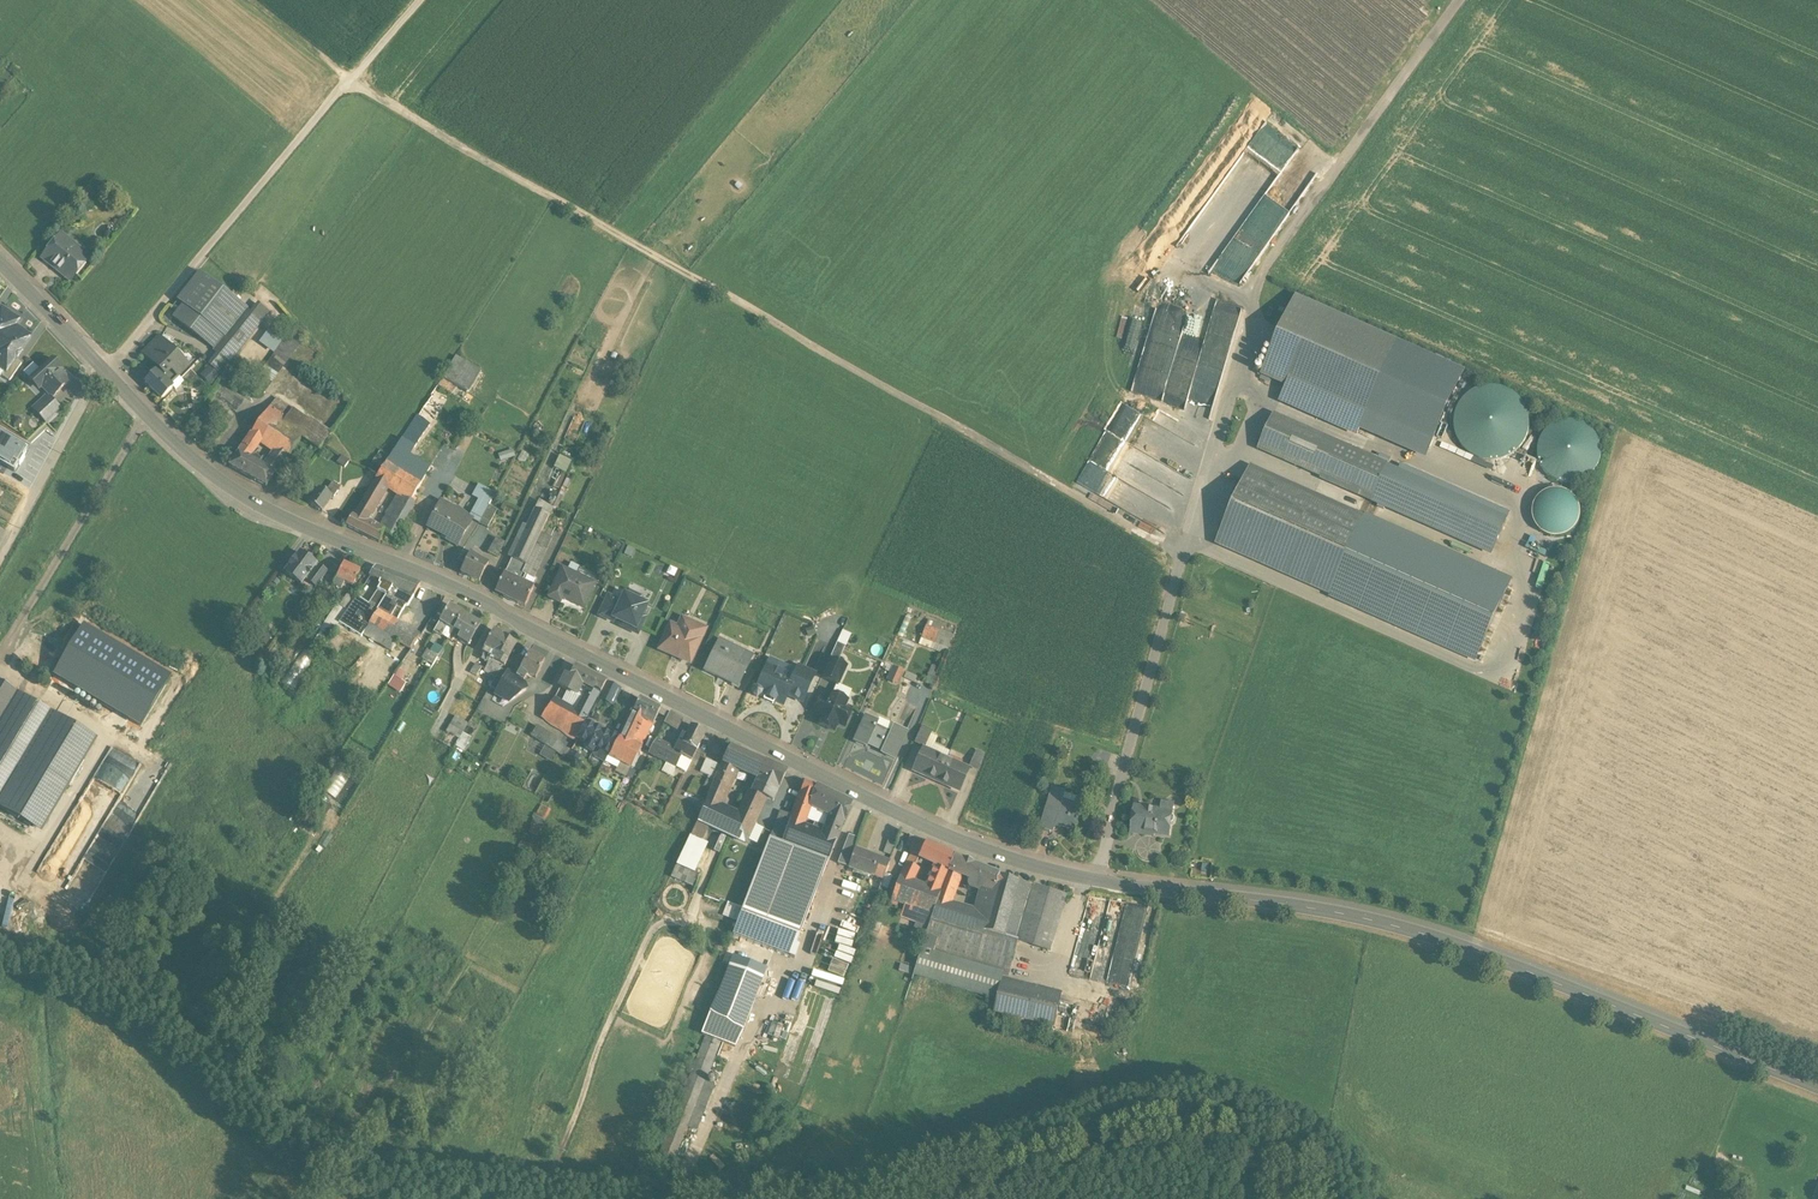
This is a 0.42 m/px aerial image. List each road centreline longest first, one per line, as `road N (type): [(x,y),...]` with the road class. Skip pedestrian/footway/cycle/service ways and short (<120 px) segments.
road 1 (tertiary): [(0,265),(179,449),(233,491),(482,604),(915,820),(1043,870),(1385,920),(1817,1085)]
road 2 (track): [(252,0),(349,81),(1181,555)]
road 3 (track): [(1461,0),(1262,273),(1099,880)]
road 4 (track): [(657,1198),(364,1163),(287,1125),(166,1019),(117,990),(0,952)]
road 5 (track): [(833,1198),(1102,1097),(1196,1082),(1285,1107),(1333,1137),(1391,1198)]
road 6 (track): [(417,0),(107,373)]
road 7 (track): [(714,853),(694,911),(657,925),(644,947),(604,1028),(547,1188)]
road 8 (track): [(150,420),(0,658)]
road 9 (track): [(680,1198),(780,952)]

